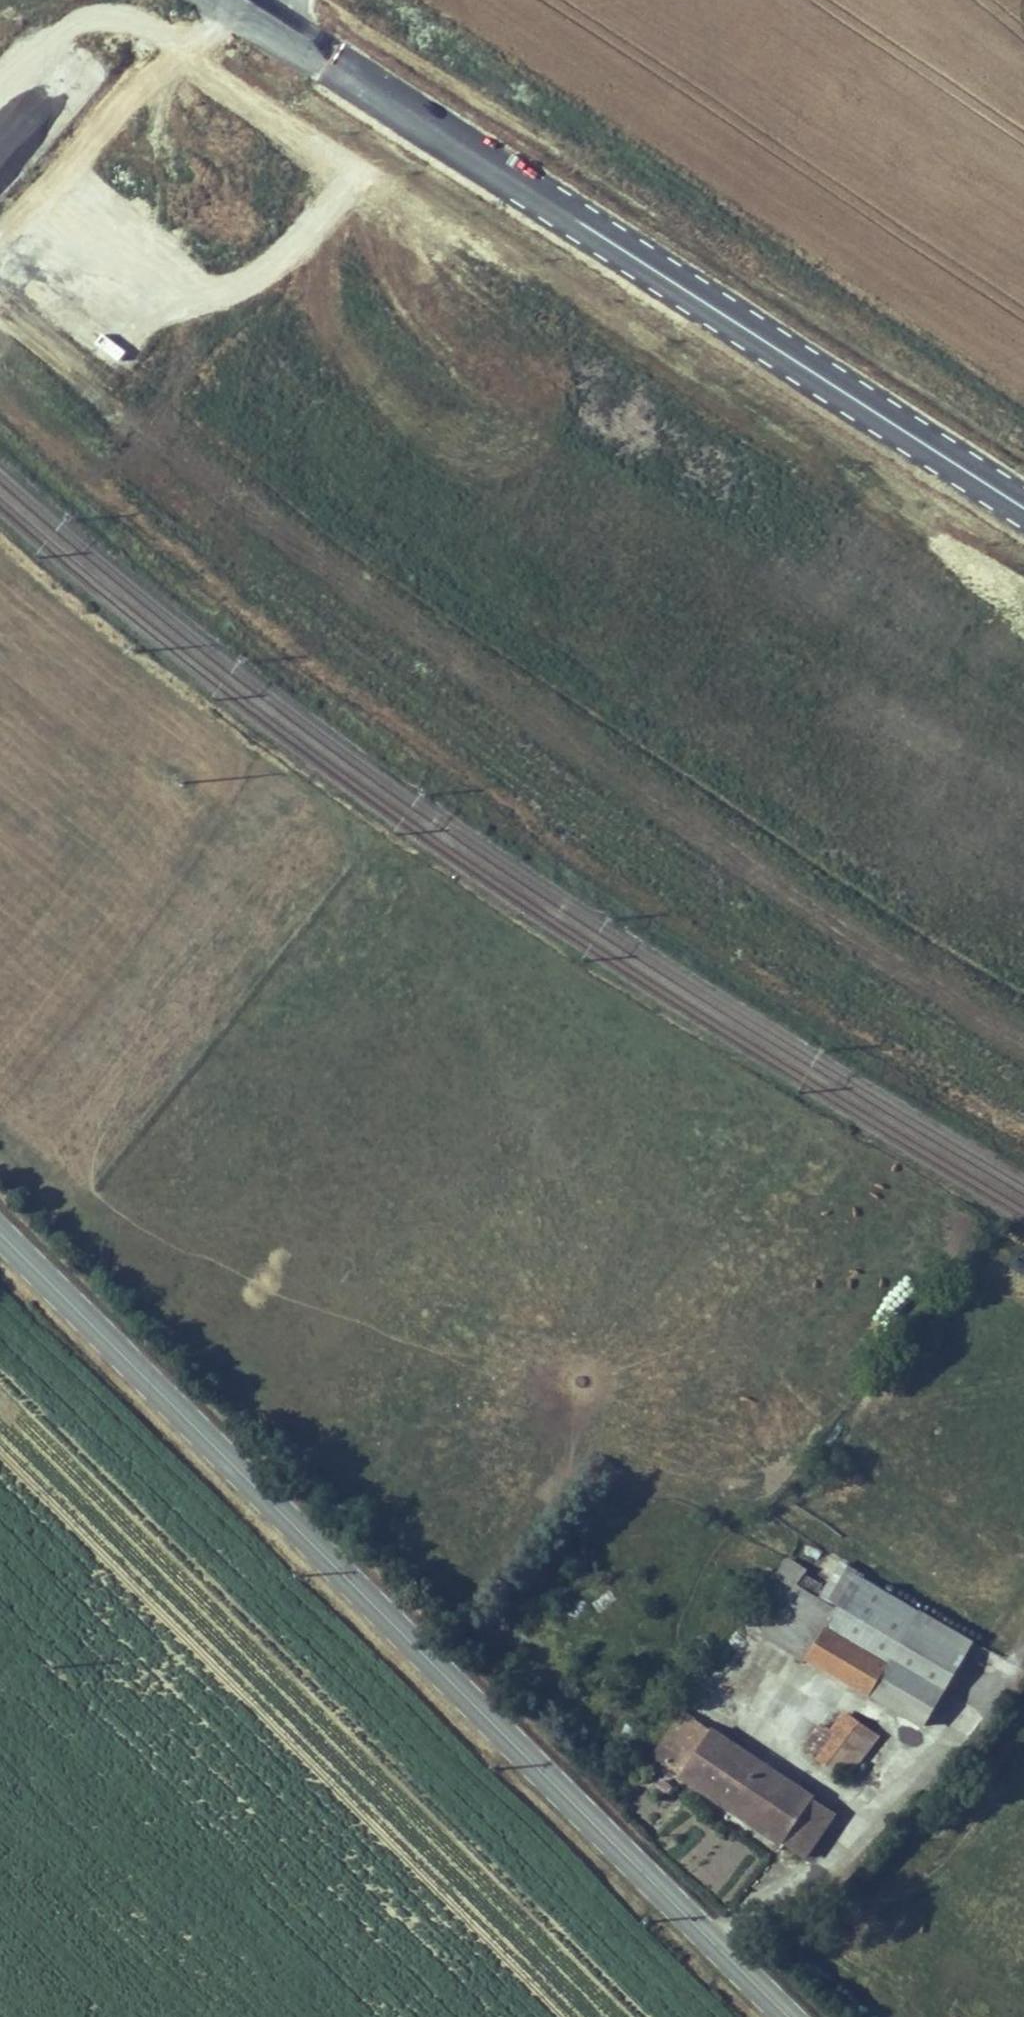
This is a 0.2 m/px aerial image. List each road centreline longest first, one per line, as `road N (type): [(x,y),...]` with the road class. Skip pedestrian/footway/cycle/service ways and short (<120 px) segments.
road 1 (unclassified): [(0,1235),(784,2016)]
road 2 (primary): [(278,17),(1023,509)]
road 3 (unclassified): [(1023,1048),(636,791)]

